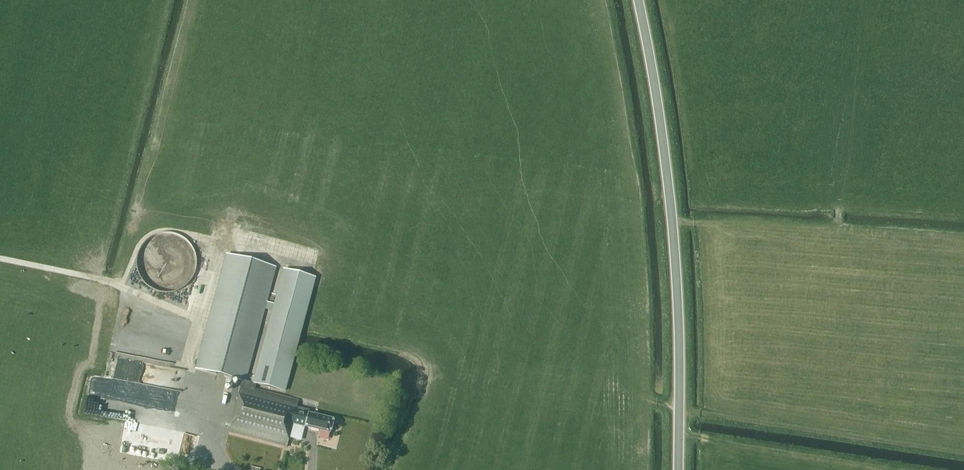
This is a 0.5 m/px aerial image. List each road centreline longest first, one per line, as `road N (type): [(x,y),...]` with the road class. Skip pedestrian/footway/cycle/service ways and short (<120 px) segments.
road 1 (tertiary): [(678,469),(677,290),(637,0)]
road 2 (track): [(678,412),(963,453)]

